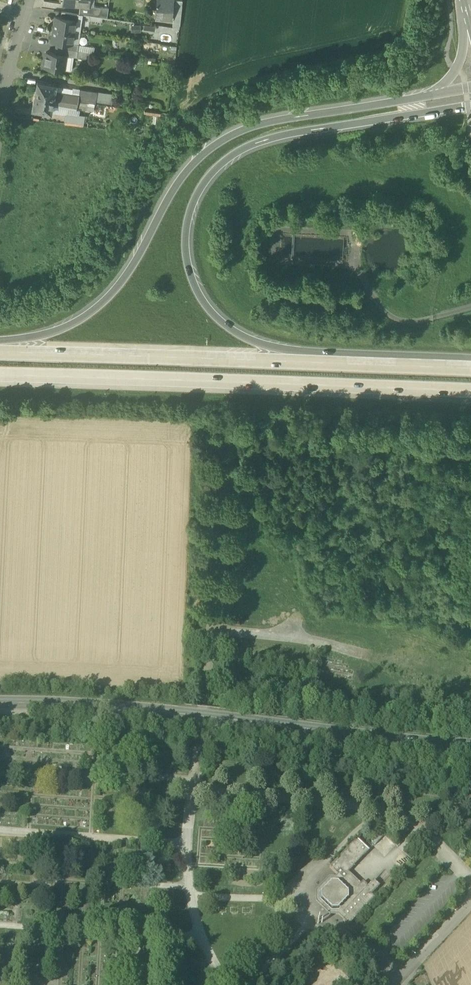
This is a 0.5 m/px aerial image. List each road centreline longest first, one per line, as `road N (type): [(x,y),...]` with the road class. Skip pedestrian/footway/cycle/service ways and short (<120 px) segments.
road 1 (motorway): [(470,366),(277,349),(237,334),(202,300),(186,234),(198,192),(247,147),(318,126),(470,103)]
road 2 (motorway): [(422,94),(267,120),(221,140),(182,178),(136,261),(97,309),(58,332),(0,342)]
road 3 (unclassified): [(470,748),(0,703)]
road 4 (motorway): [(0,377),(470,394)]
road 5 (motorway): [(470,369),(0,355)]

